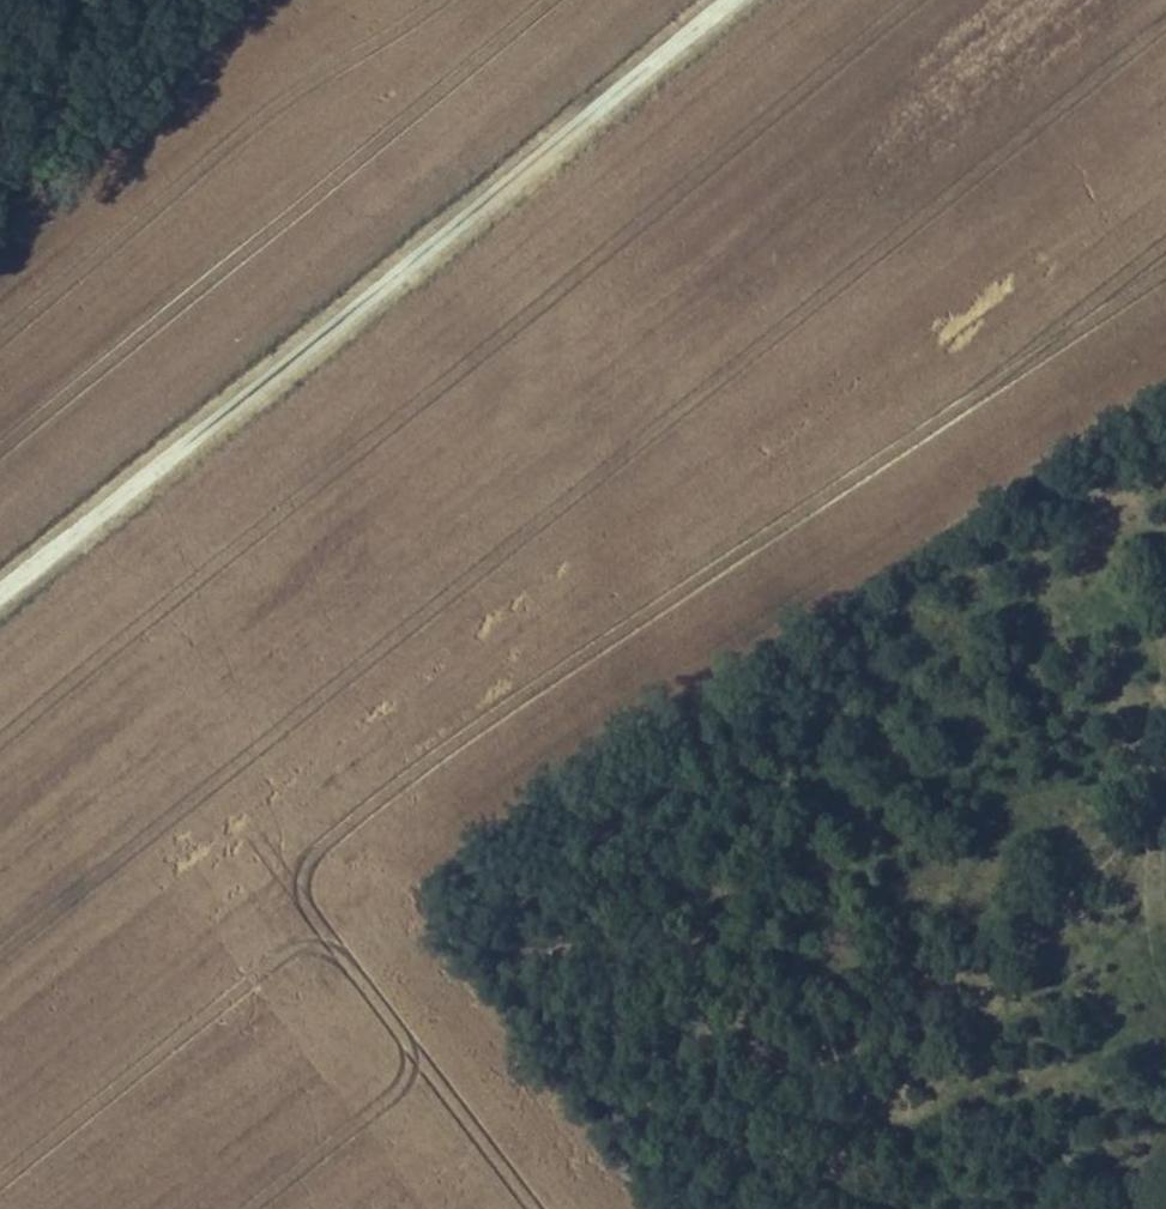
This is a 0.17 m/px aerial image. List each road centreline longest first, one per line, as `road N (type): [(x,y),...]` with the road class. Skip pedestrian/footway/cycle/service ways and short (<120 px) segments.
road 1 (track): [(735,0),(0,590)]

